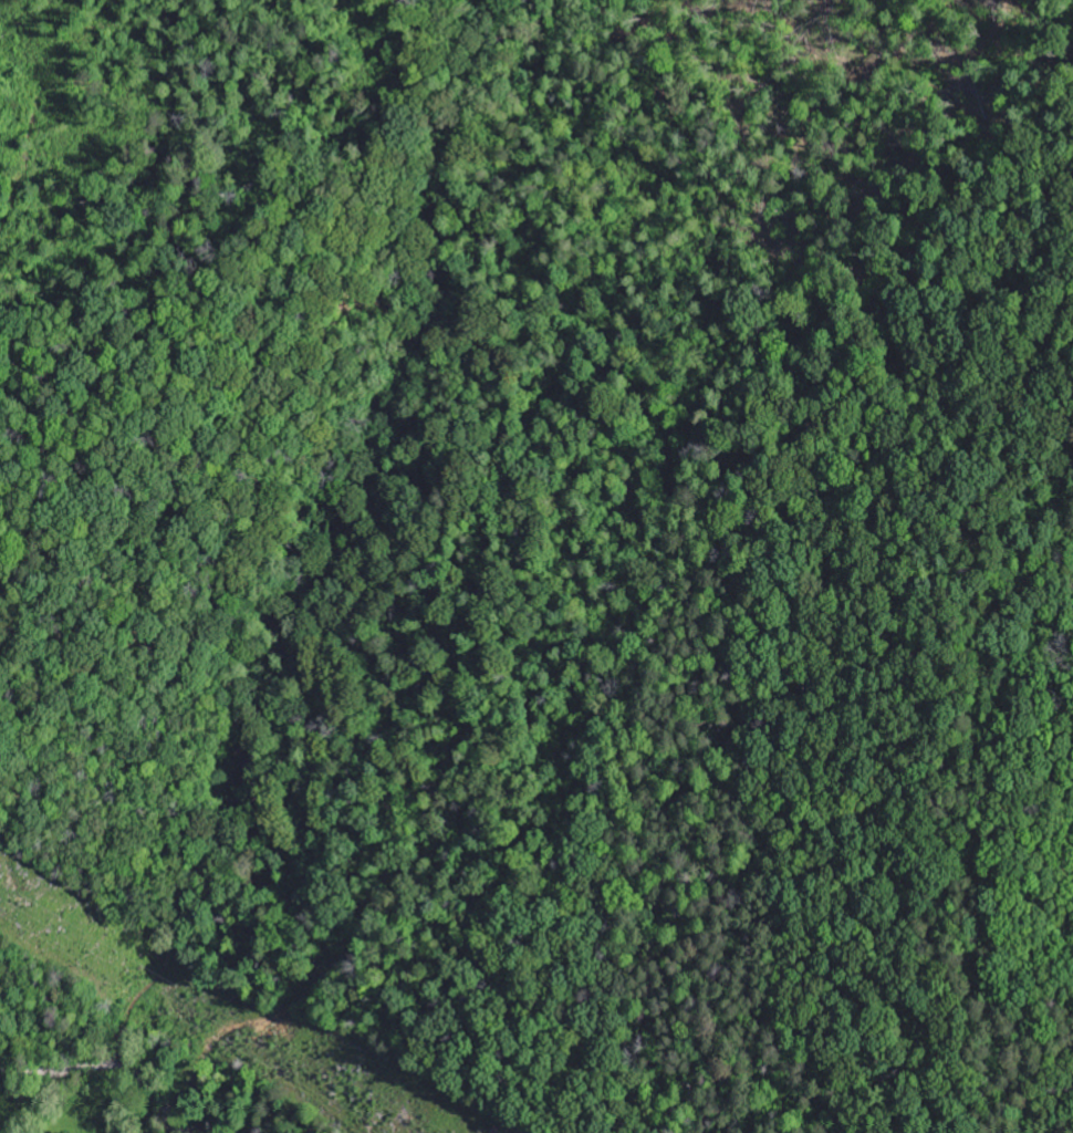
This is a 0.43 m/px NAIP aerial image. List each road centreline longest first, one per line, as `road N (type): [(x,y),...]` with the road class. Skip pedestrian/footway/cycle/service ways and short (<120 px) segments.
road 1 (residential): [(187,1132),(137,1077),(113,1066),(52,1073),(0,1066)]

